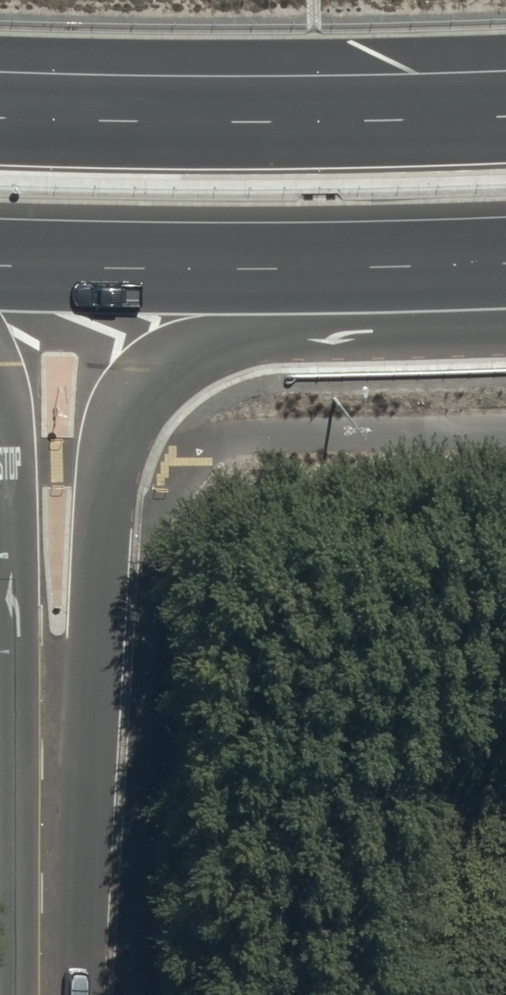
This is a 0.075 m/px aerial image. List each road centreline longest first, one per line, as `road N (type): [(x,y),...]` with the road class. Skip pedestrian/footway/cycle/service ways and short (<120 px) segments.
road 1 (trunk): [(505,328),(269,335),(177,357),(137,386),(112,429),(96,632),(44,762)]
road 2 (trunk): [(505,264),(319,272),(0,266)]
road 3 (trunk): [(0,111),(505,114)]
road 4 (trunk): [(44,762),(15,650),(0,415)]
road 5 (tertiary): [(44,762),(40,994)]

